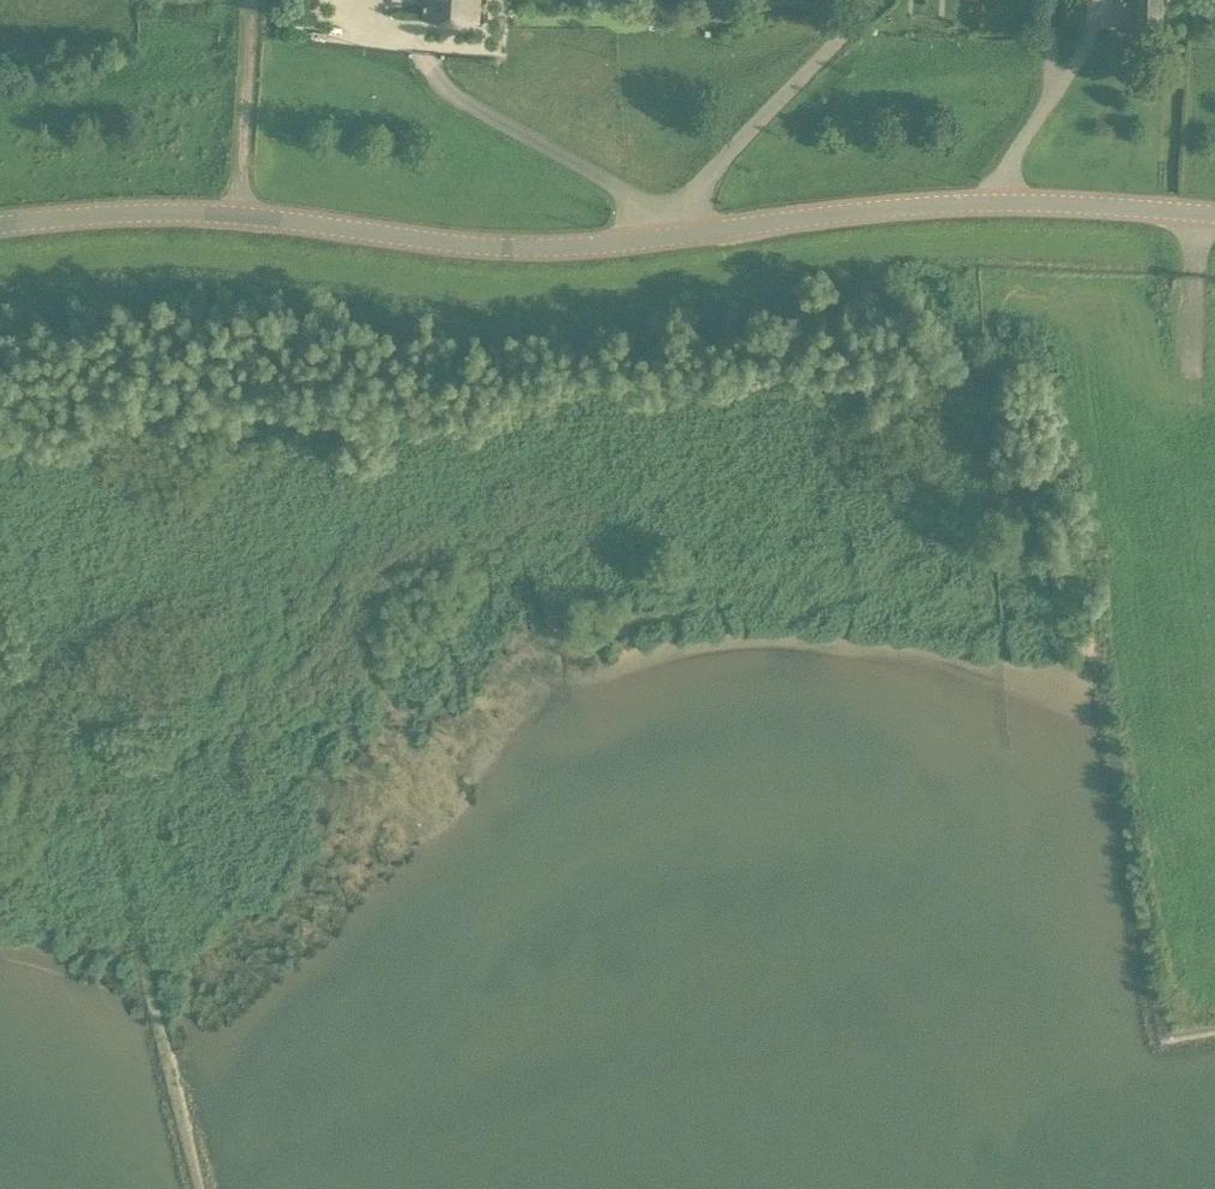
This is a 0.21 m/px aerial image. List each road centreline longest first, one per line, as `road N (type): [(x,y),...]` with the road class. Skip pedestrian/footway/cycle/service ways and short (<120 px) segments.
road 1 (tertiary): [(0,226),(233,216),(508,248),(665,240),(918,203),(1011,200),(1214,213)]

